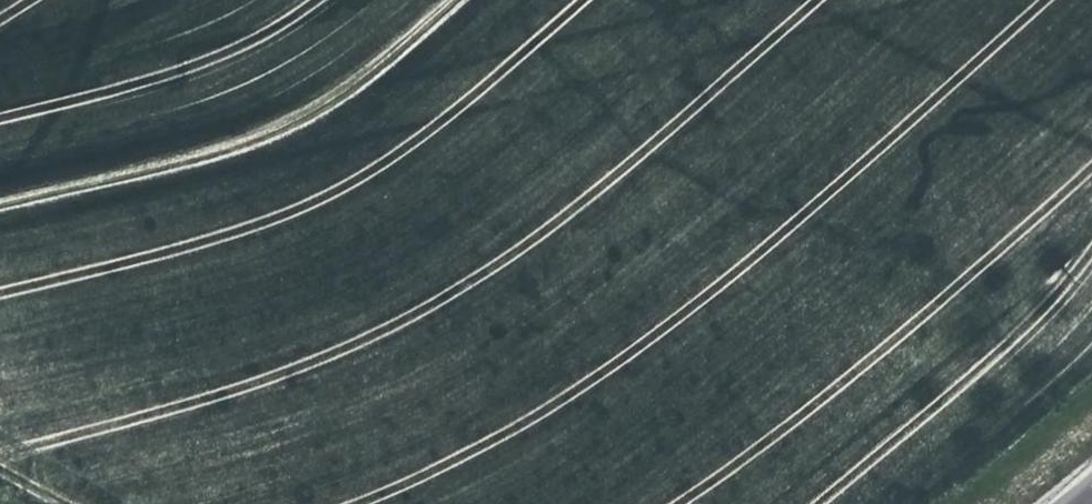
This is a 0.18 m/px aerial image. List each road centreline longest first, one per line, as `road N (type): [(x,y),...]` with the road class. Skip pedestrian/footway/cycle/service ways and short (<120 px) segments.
road 1 (track): [(0,204),(205,155),(304,120),(341,99),(454,0)]

